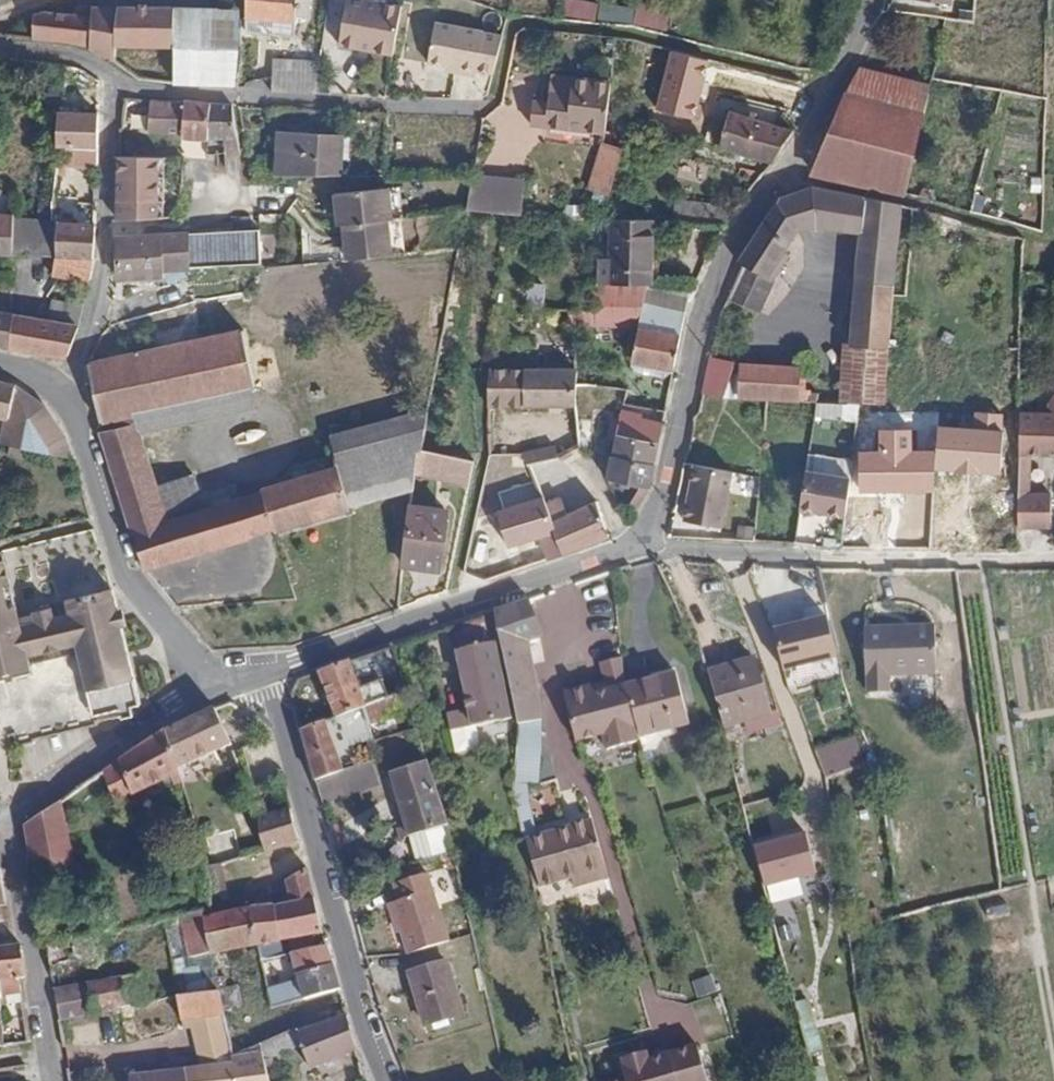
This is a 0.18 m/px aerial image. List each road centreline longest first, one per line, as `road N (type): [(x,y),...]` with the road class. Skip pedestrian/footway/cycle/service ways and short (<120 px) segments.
road 1 (residential): [(876,0),(783,174),(736,242),(701,328),(646,542)]
road 2 (track): [(1053,1033),(986,583)]
road 3 (residential): [(65,389),(96,312),(116,89),(100,65),(66,51),(0,46)]
road 4 (tertiary): [(386,1080),(268,671)]
road 5 (residential): [(646,542),(268,671)]
road 6 (tertiary): [(209,685),(119,567),(65,389)]
road 7 (residential): [(8,822),(52,1080)]
road 8 (residential): [(8,822),(209,685)]
road 9 (track): [(826,559),(1053,561)]
road 10 (residential): [(646,542),(826,559)]

